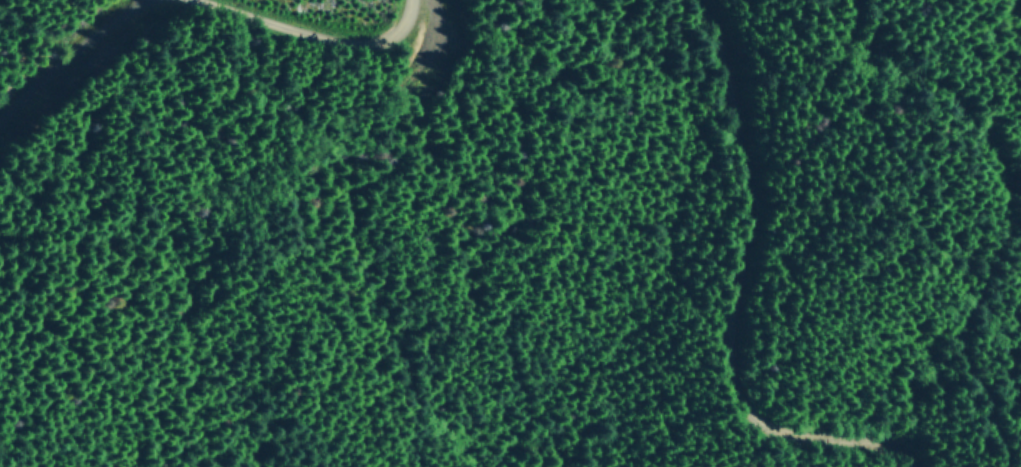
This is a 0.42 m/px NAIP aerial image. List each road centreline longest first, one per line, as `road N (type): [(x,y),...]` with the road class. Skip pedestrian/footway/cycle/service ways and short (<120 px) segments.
road 1 (track): [(927,466),(909,448),(761,422),(738,388),(758,219),(735,42),(709,0)]
road 2 (track): [(416,0),(413,27),(393,44),(349,45),(205,0)]
road 3 (track): [(0,133),(99,40),(161,0)]

